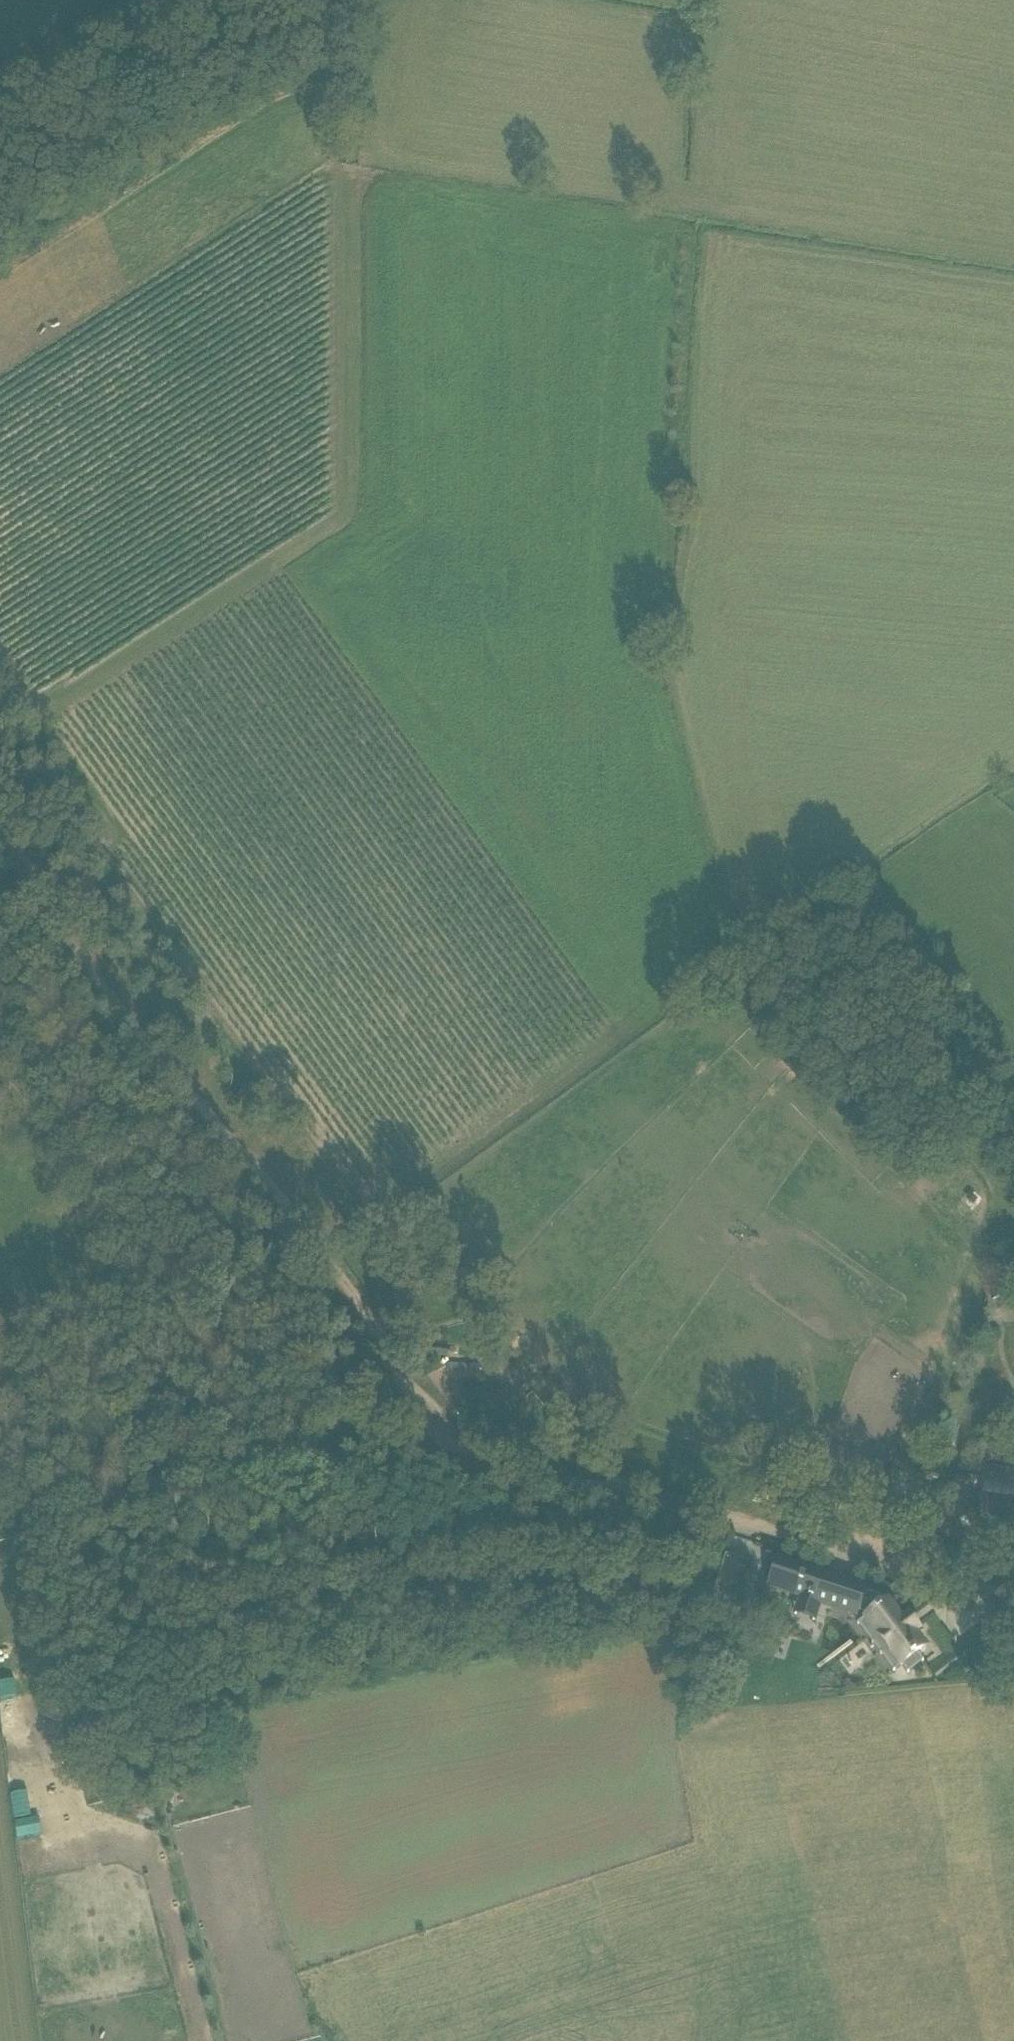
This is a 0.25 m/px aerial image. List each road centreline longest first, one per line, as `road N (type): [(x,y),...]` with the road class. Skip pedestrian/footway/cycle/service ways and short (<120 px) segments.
road 1 (track): [(1013,1606),(822,1541),(463,1464),(253,1151),(190,1096),(0,856)]
road 2 (track): [(155,1760),(96,1492),(292,1451),(396,1450),(463,1464)]

